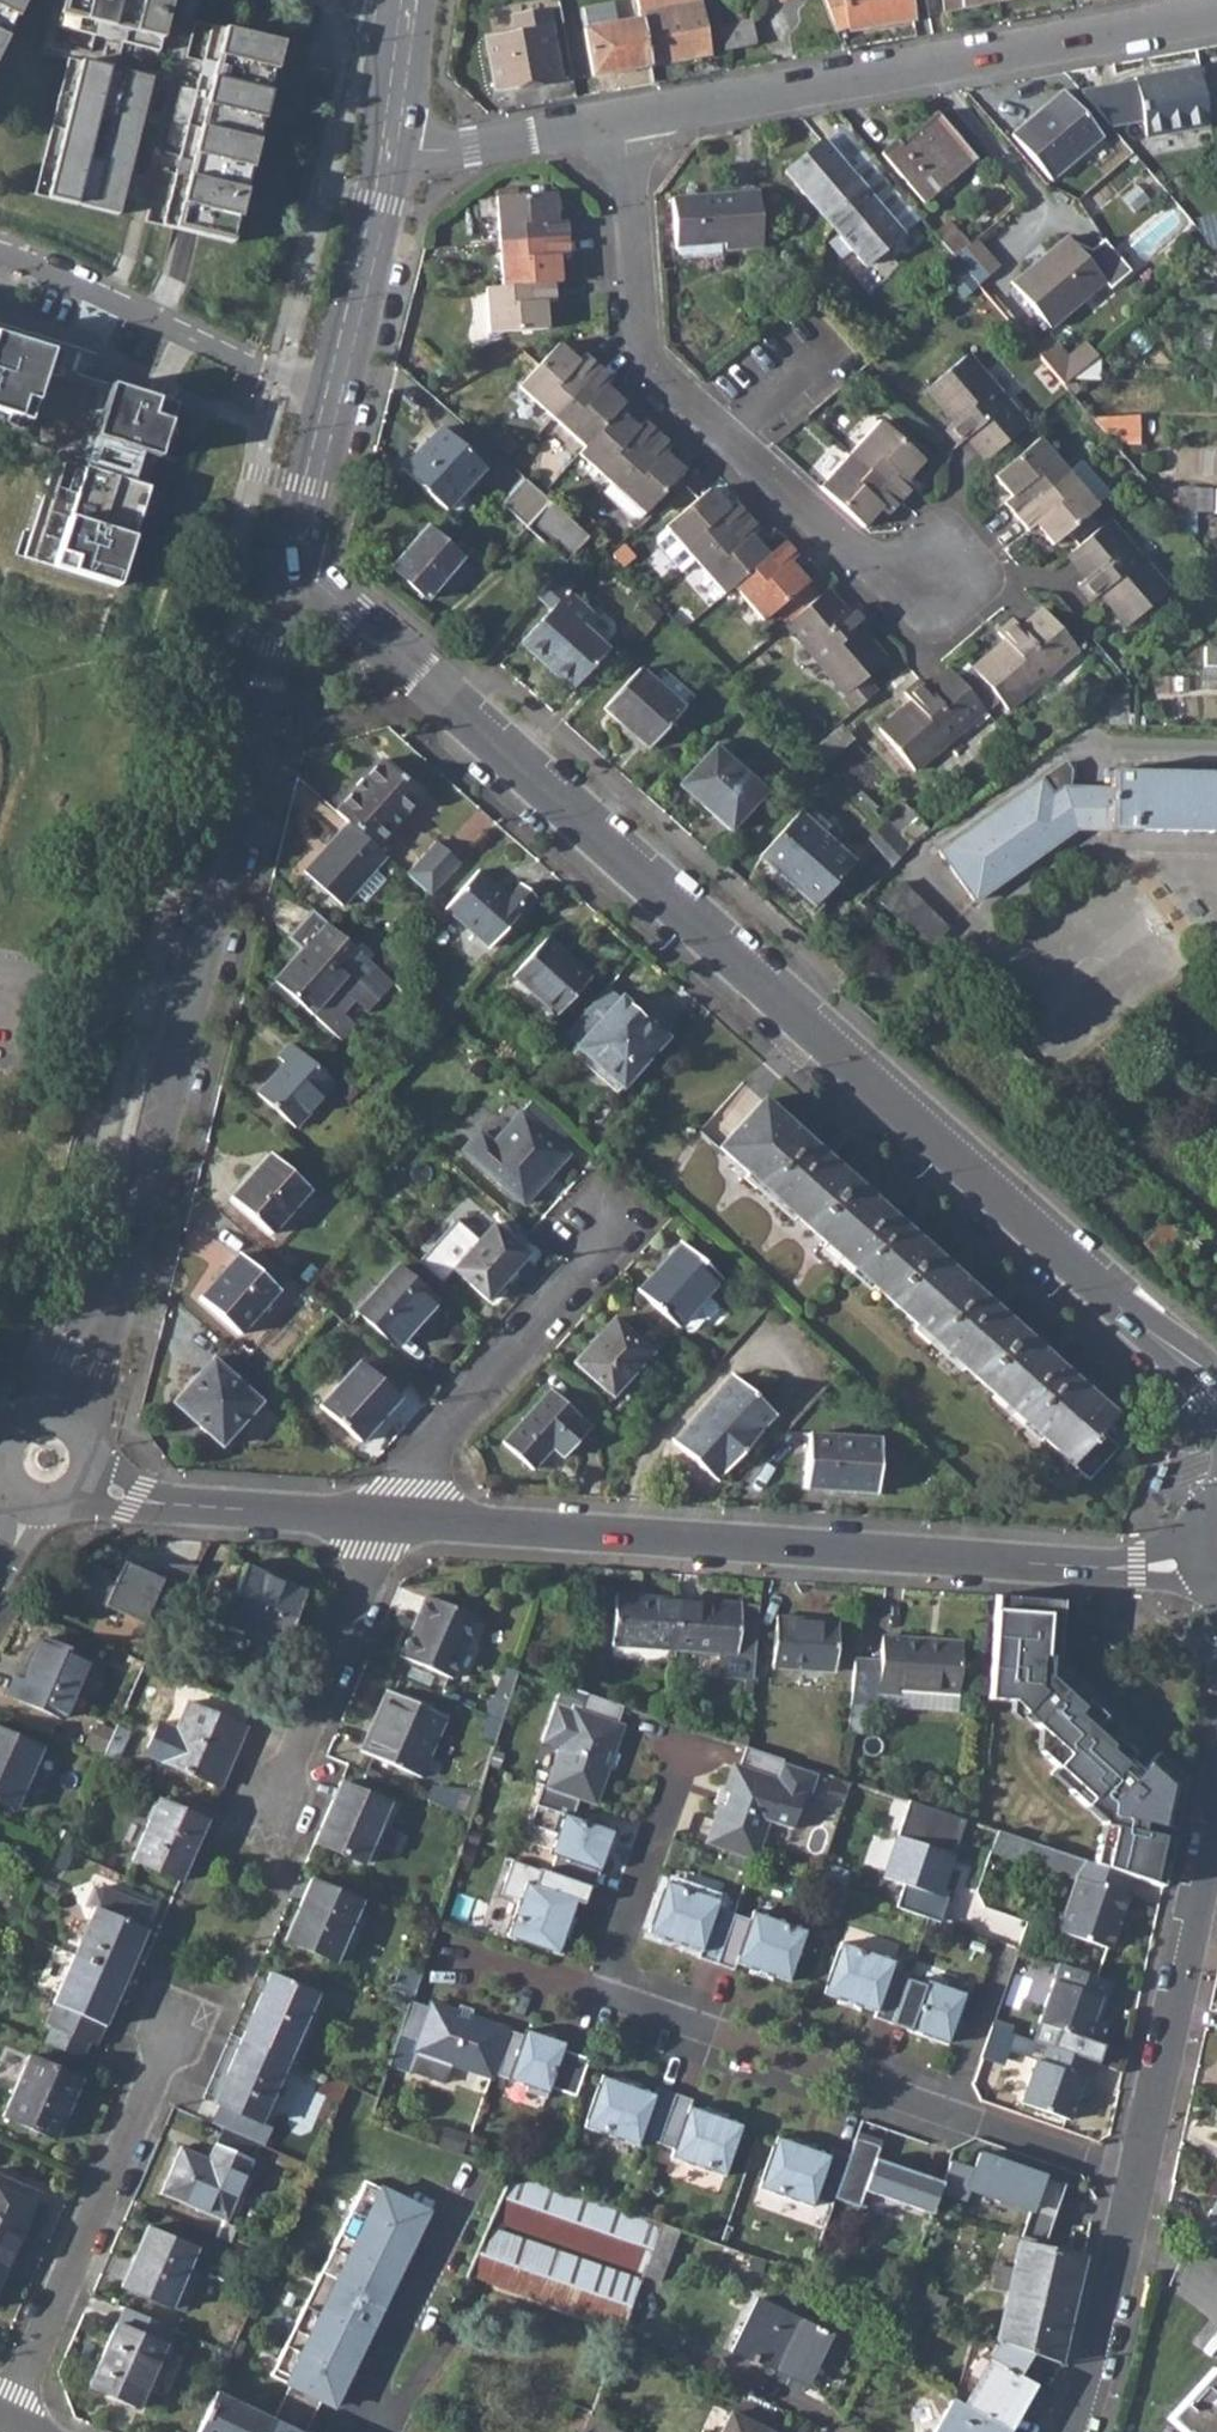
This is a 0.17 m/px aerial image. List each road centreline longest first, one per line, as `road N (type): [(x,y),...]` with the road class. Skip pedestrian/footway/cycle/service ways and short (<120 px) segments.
road 1 (residential): [(297,579),(337,599),(1216,1385)]
road 2 (residential): [(297,579),(108,1305),(56,1413)]
road 3 (residential): [(1205,1562),(1139,1569),(392,1520)]
road 4 (residential): [(618,125),(638,328),(652,378),(685,417),(849,561),(942,588)]
road 5 (residential): [(1180,24),(618,125)]
road 6 (residential): [(1136,2180),(605,1996)]
road 7 (residential): [(1,2420),(172,2033)]
road 8 (residential): [(392,1520),(428,1443),(577,1277),(596,1218)]
road 9 (residential): [(1136,2180),(1216,1821)]
road 10 (residential): [(0,251),(332,405)]
road 11 (residential): [(392,1520),(271,1806)]
road 12 (residential): [(395,148),(332,405)]
road 13 (residential): [(1079,2431),(1136,2180)]
road 14 (residential): [(605,1996),(683,1758)]
road 15 (residential): [(618,125),(437,150),(395,148)]
road 16 (residential): [(392,1520),(190,1509)]
road 17 (residential): [(332,405),(301,524),(297,579)]
road 18 (residential): [(605,1996),(444,1940)]
road 19 (residential): [(415,12),(395,148)]
road 20 (residential): [(57,1512),(161,1516),(190,1509)]

